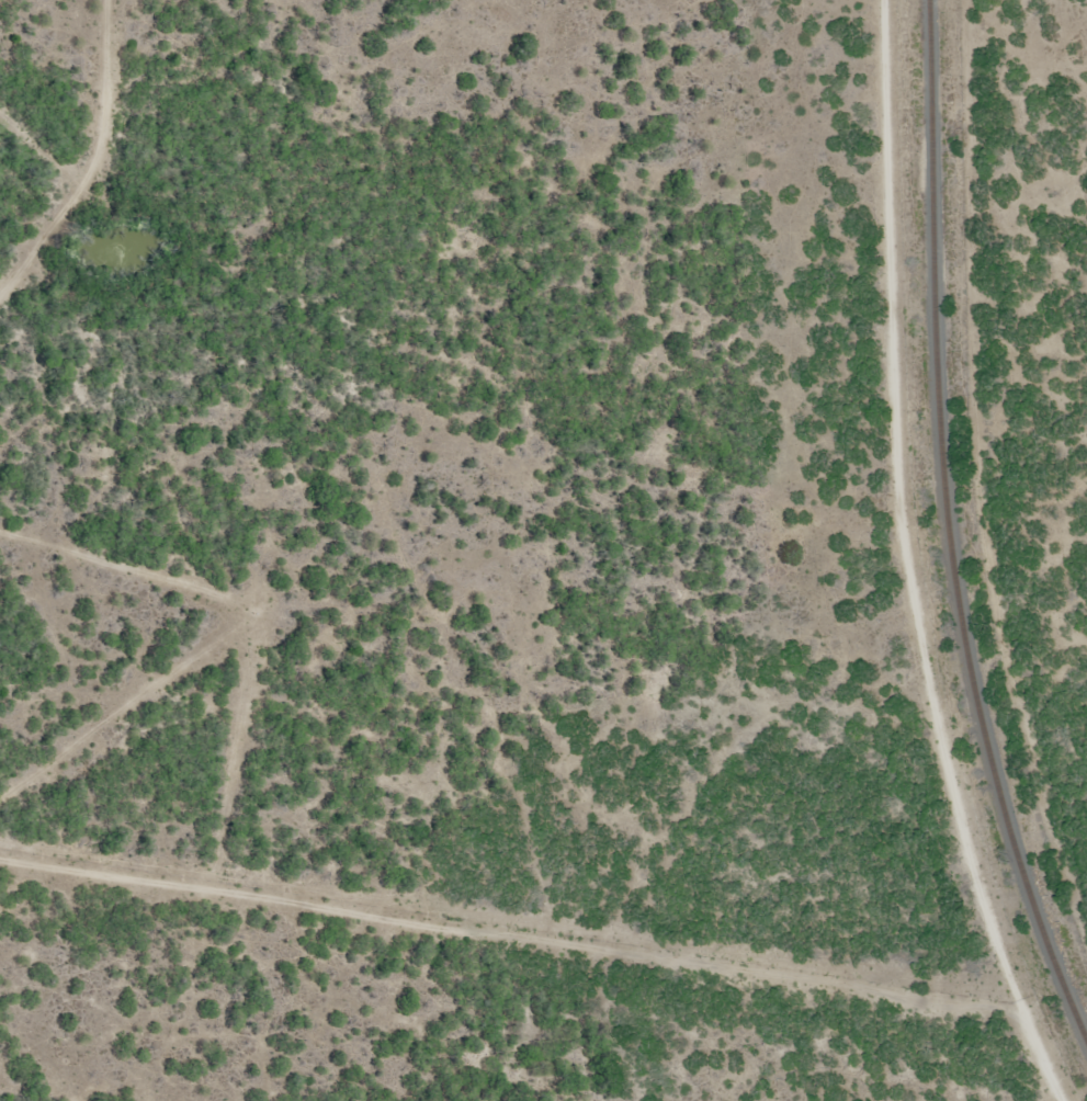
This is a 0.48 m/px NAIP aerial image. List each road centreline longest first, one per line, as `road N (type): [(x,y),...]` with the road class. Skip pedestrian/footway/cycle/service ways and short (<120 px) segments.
road 1 (residential): [(0,812),(545,899),(669,971),(892,1042),(1023,1060),(1044,1100)]

